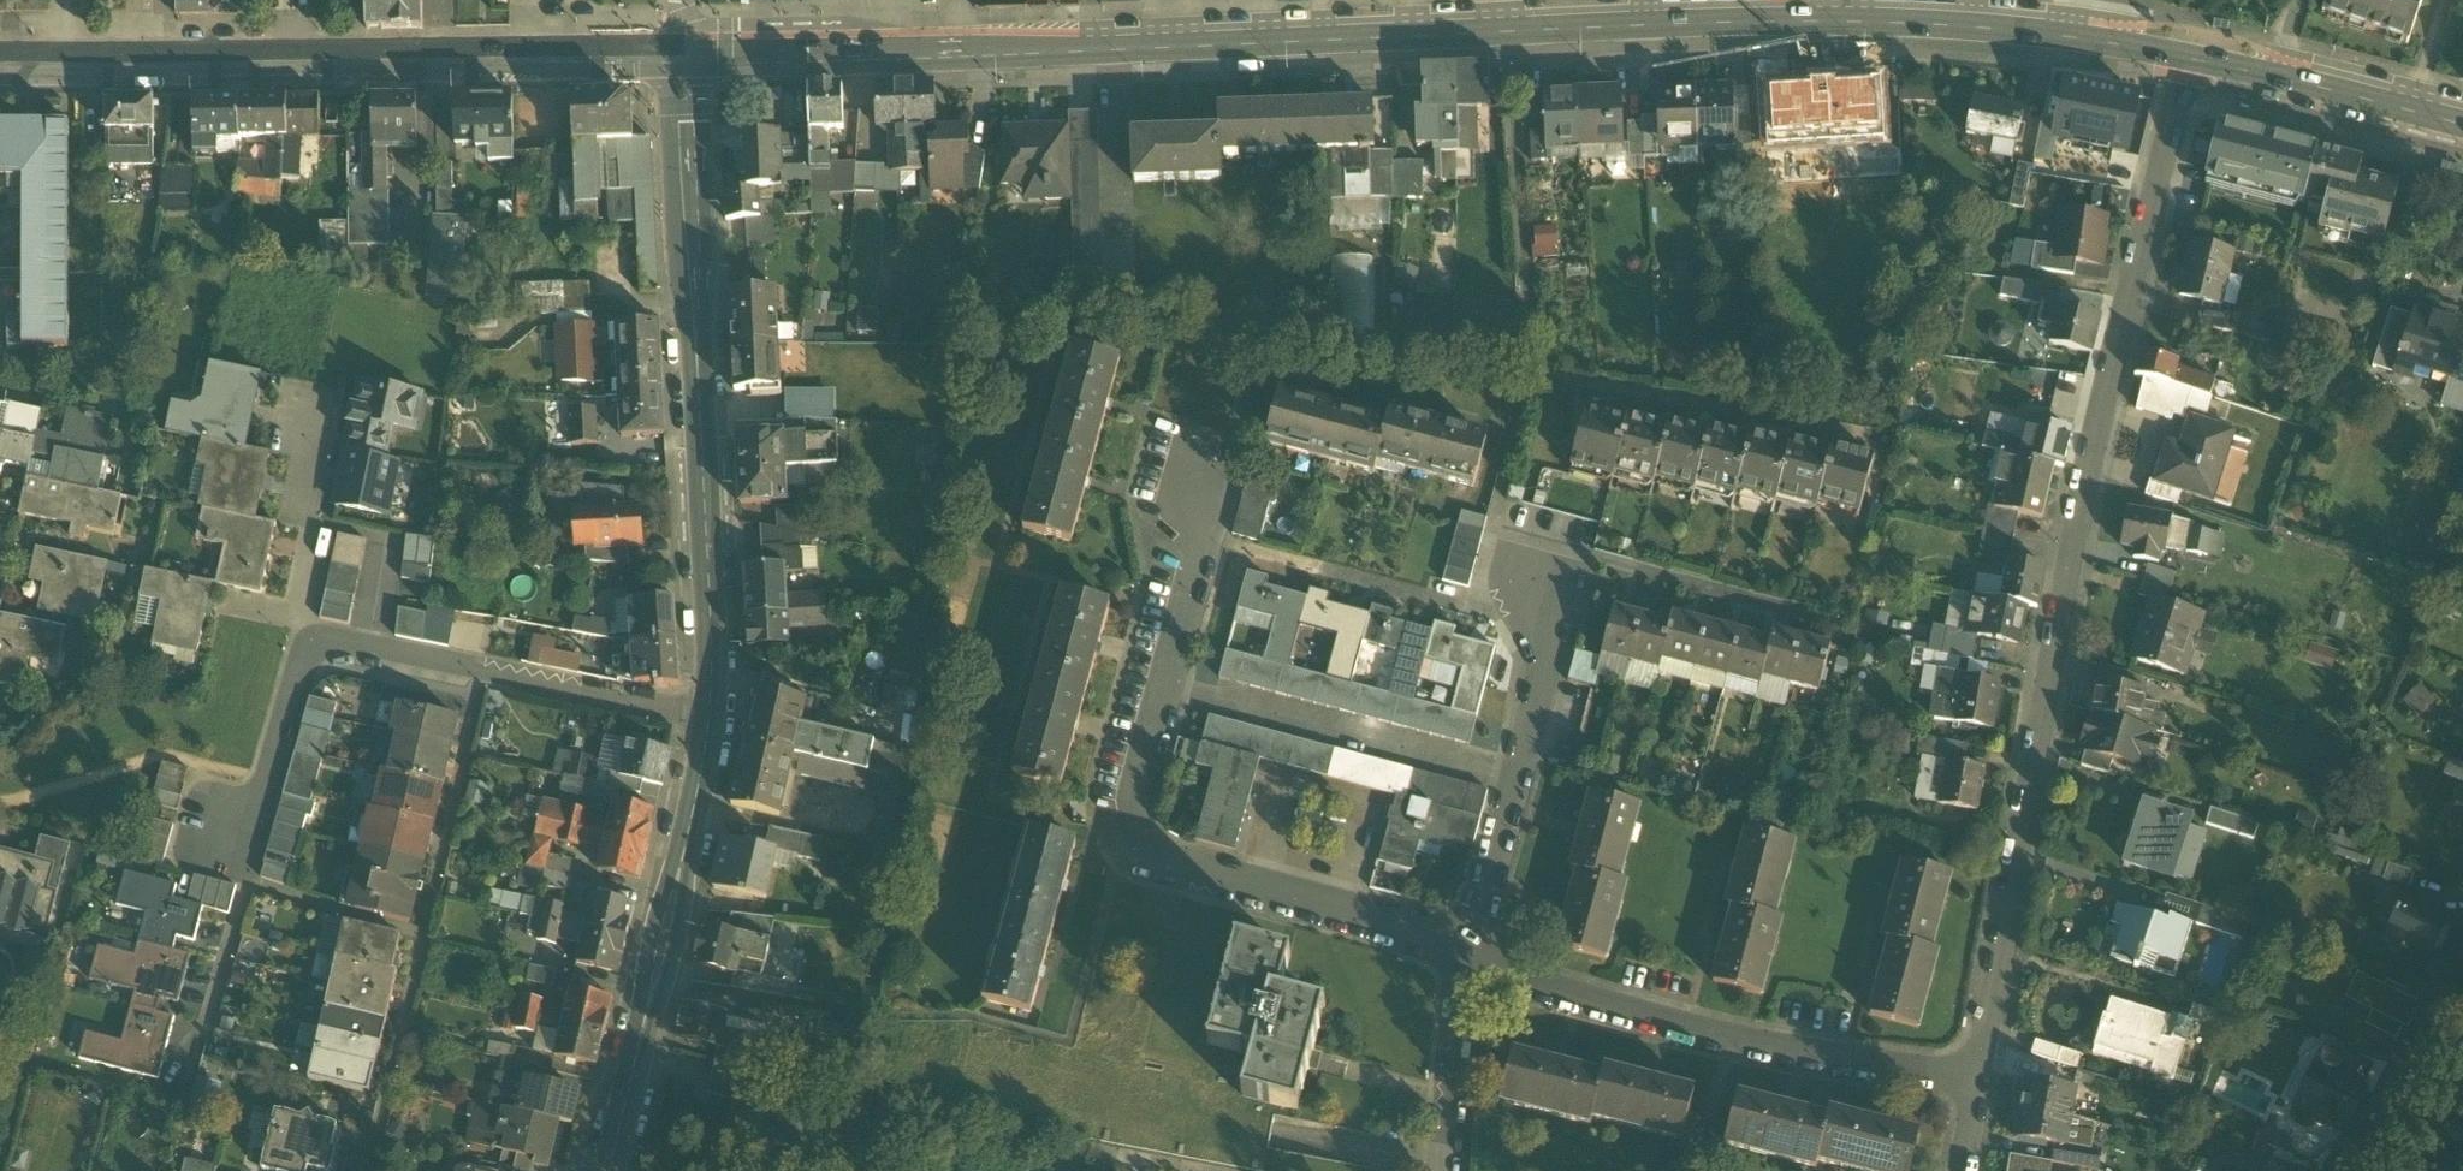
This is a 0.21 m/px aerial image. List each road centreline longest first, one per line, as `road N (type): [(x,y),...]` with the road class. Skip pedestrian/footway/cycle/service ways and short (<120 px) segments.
road 1 (secondary): [(689,60),(1875,19),(2052,28),(2195,54)]
road 2 (residential): [(1976,1082),(2083,488),(2195,54)]
road 3 (residential): [(1469,959),(1423,938),(1165,869),(1143,853),(1138,831),(1198,547),(1189,481)]
road 4 (secondary): [(0,68),(689,60)]
road 5 (tertiary): [(689,60),(709,720)]
road 6 (residential): [(1976,1082),(1839,1064),(1529,987),(1469,959)]
road 7 (tertiary): [(709,720),(609,1170)]
road 8 (residential): [(709,720),(311,644)]
road 9 (residential): [(1469,959),(1549,664),(1540,594)]
road 10 (secondary): [(2195,54),(2462,122)]
road 11 (residential): [(233,842),(267,784),(299,659),(311,644)]
road 12 (residential): [(1446,1170),(1469,959)]
road 13 (residential): [(233,842),(243,893),(210,1021)]
road 14 (residential): [(2385,1146),(2462,997)]

